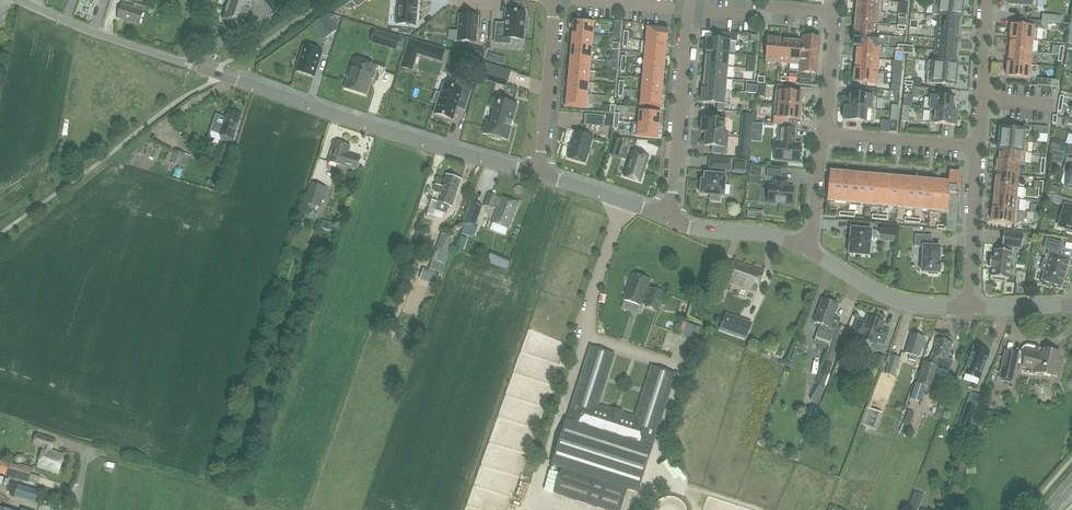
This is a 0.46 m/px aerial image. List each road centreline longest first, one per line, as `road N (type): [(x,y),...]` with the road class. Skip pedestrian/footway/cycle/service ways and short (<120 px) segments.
road 1 (residential): [(539,177),(216,74)]
road 2 (residential): [(690,0),(667,219)]
road 3 (unclassified): [(216,74),(21,0)]
road 4 (residential): [(967,309),(891,302),(803,248)]
road 5 (residential): [(539,177),(555,0)]
road 6 (residential): [(976,146),(967,309)]
road 7 (residential): [(826,132),(976,146)]
road 8 (residential): [(803,248),(667,219)]
road 9 (residential): [(667,219),(539,177)]
road 10 (residential): [(838,0),(826,132)]

